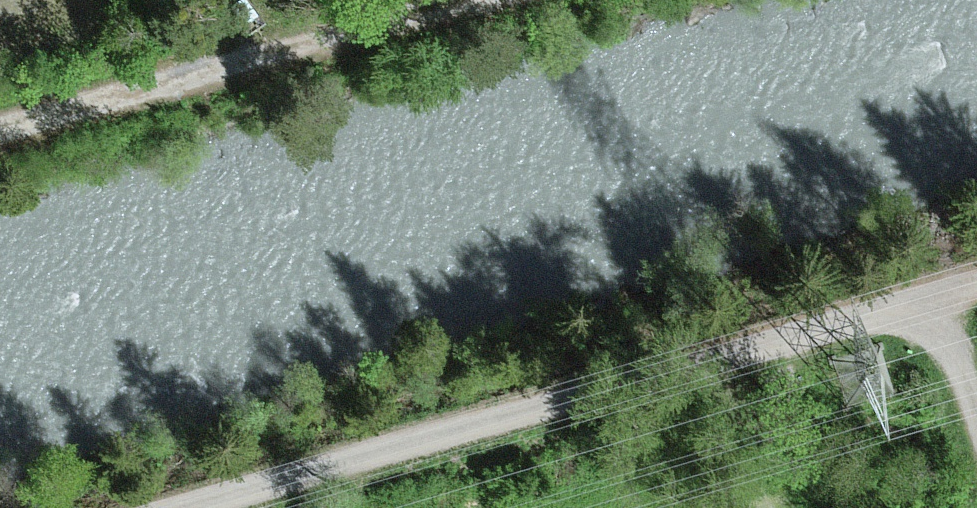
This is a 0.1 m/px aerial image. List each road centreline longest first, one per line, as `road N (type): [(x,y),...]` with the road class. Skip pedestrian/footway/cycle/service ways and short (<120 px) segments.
road 1 (track): [(205,507),(976,274)]
road 2 (track): [(0,137),(490,0)]

